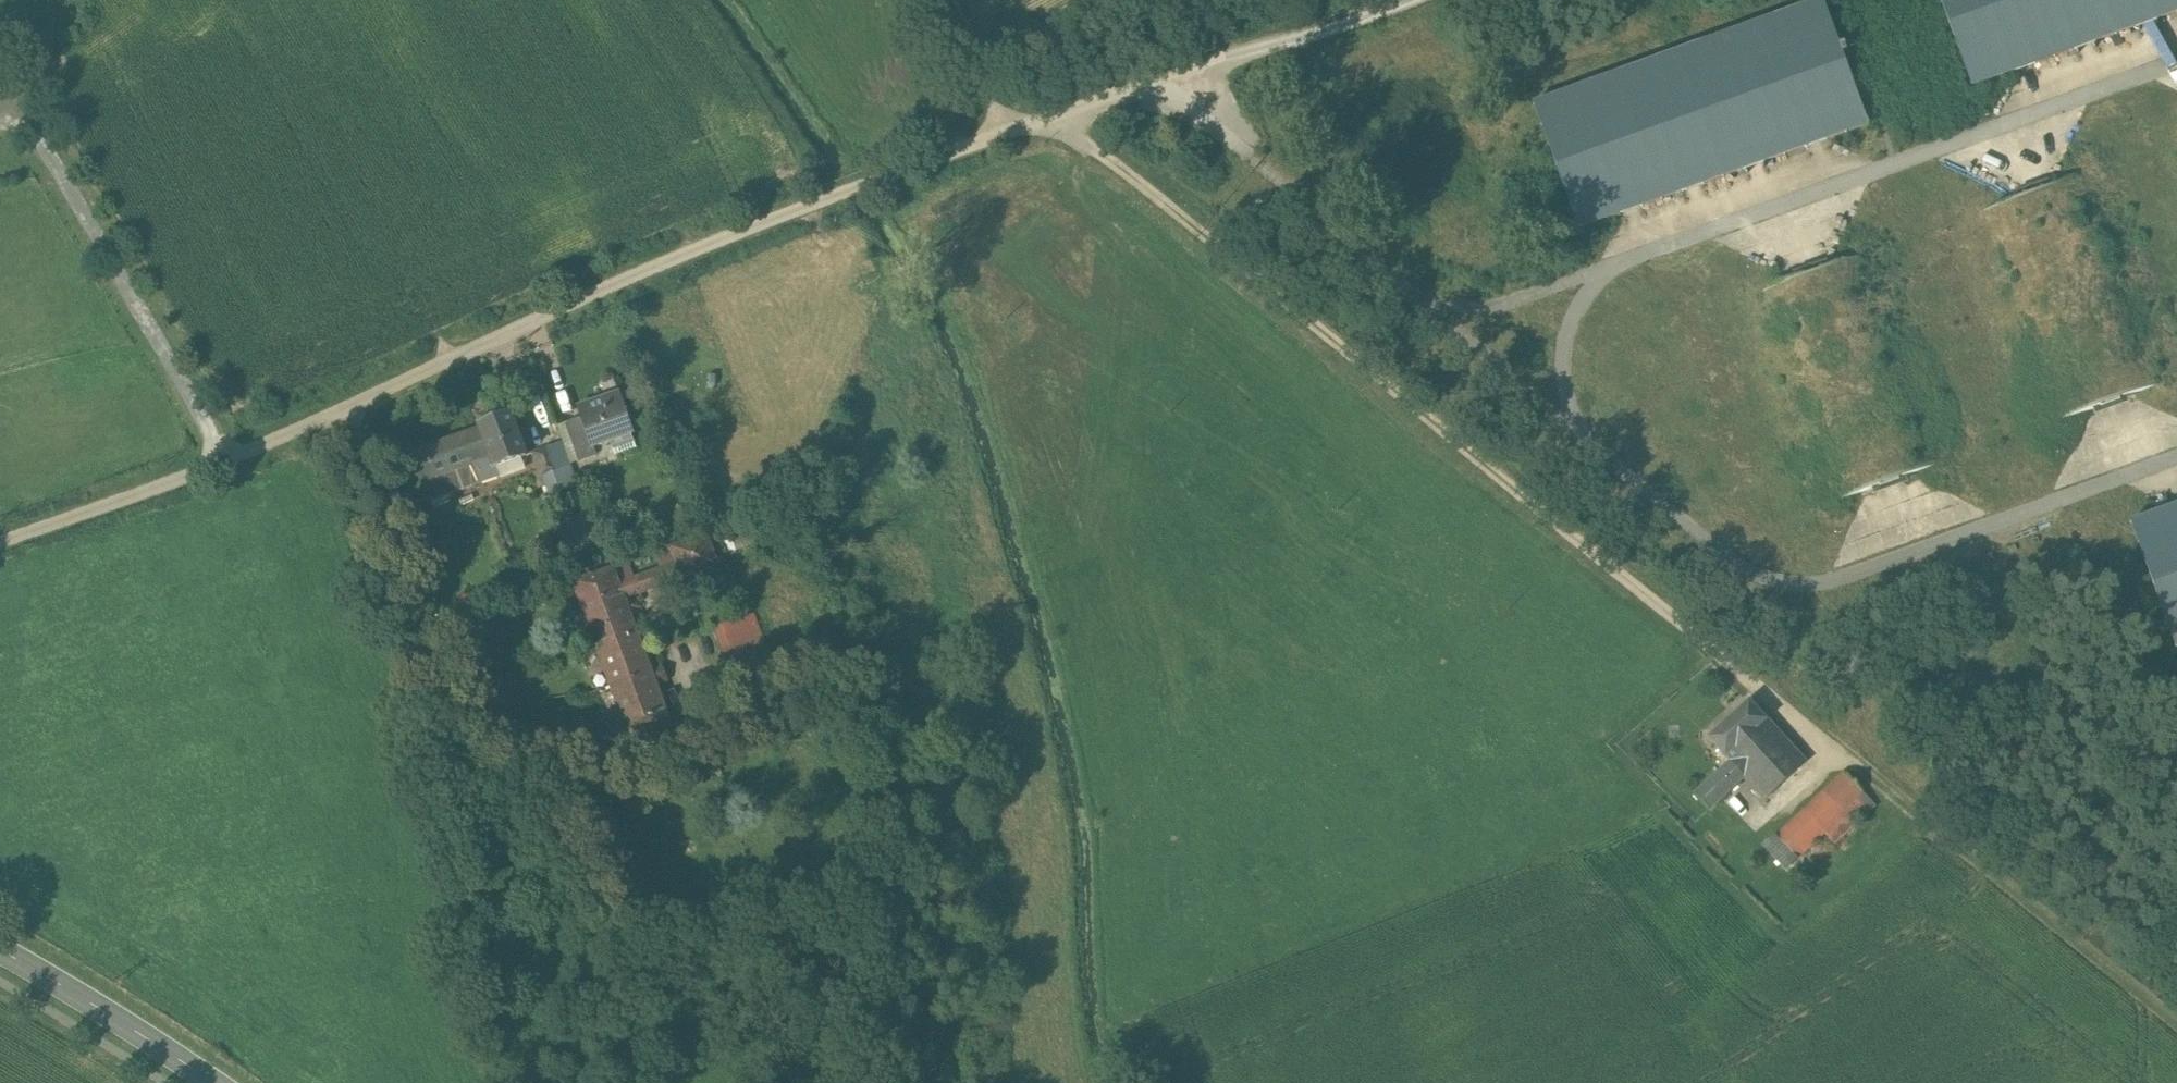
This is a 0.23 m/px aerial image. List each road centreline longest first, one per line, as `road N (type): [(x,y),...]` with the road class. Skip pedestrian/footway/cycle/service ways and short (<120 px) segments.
road 1 (residential): [(1236,56),(1003,130),(630,280),(316,423),(0,537)]
road 2 (track): [(1916,804),(1059,116)]
road 3 (tertiary): [(213,1082),(0,950)]
road 4 (track): [(1395,0),(1236,56)]
road 5 (track): [(1003,130),(981,58),(952,0)]

